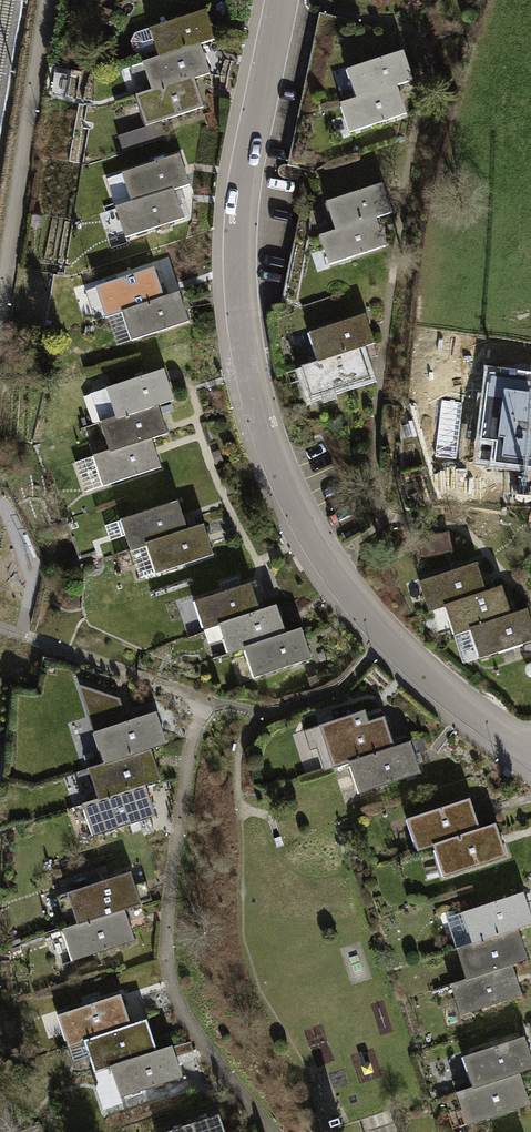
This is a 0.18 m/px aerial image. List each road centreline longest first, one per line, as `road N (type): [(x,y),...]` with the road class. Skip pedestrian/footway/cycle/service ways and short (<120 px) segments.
road 1 (residential): [(288,0),(244,231),(245,301),(272,451),(387,643),(530,753)]

